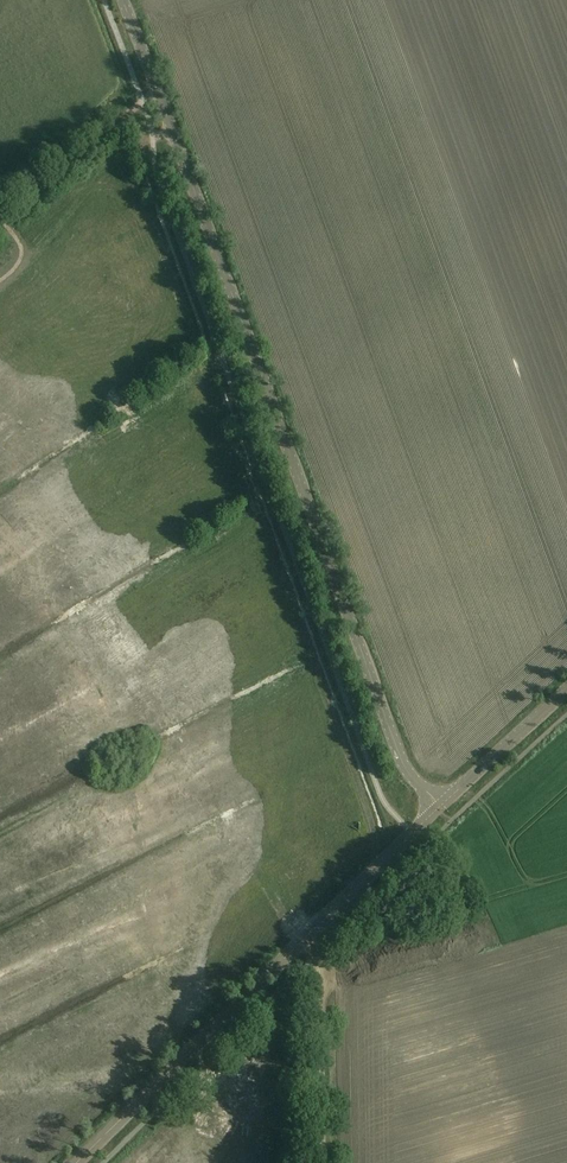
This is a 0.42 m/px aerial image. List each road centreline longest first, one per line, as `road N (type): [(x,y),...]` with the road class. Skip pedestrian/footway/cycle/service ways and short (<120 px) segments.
road 1 (tertiary): [(440,809),(403,762),(123,0)]
road 2 (tertiary): [(77,1162),(440,809)]
road 3 (track): [(318,953),(322,1162)]
road 4 (track): [(0,220),(143,105)]
road 5 (tertiary): [(440,809),(566,691)]

